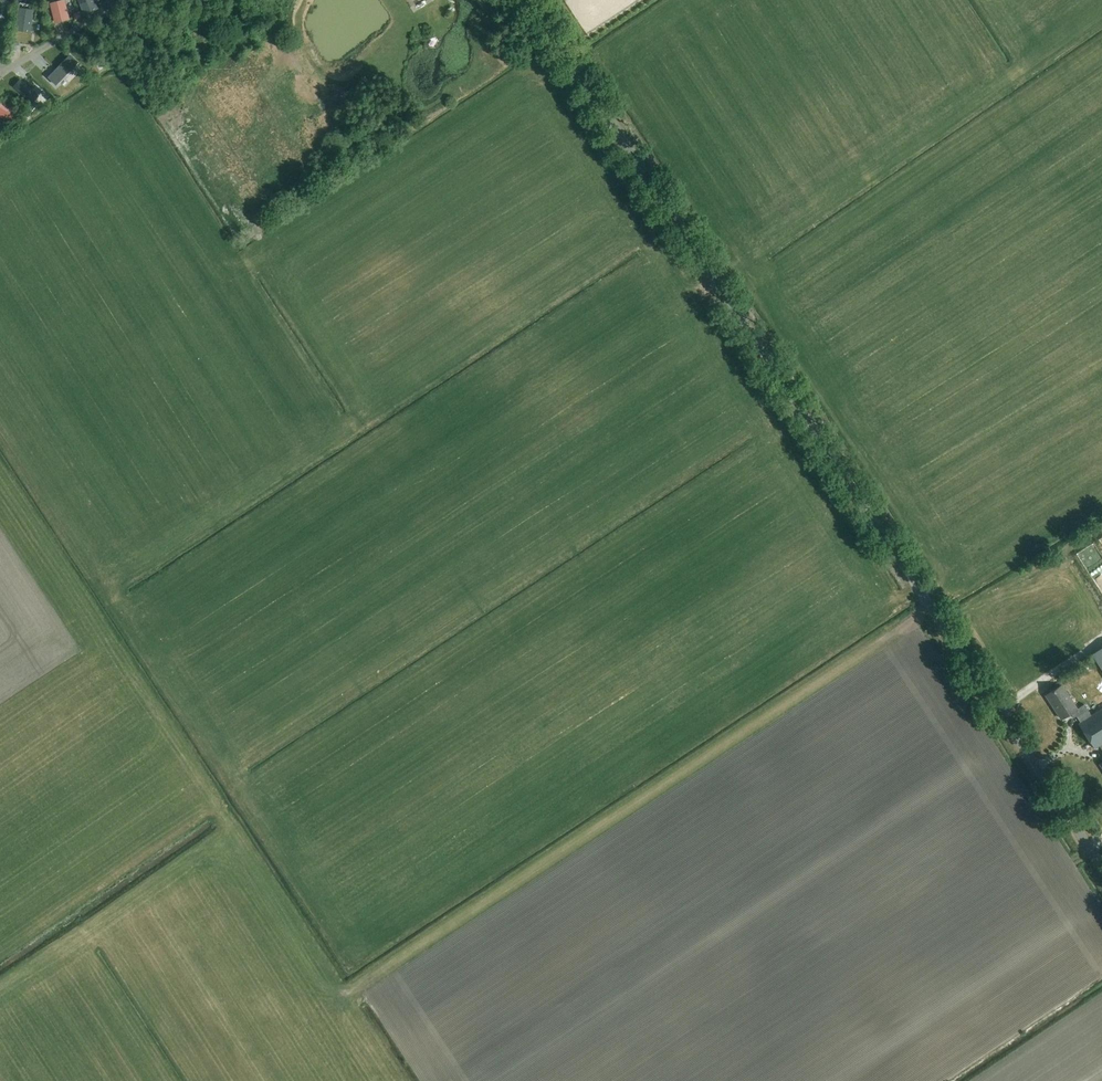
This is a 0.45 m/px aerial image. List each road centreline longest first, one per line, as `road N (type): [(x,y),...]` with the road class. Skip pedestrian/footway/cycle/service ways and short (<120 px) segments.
road 1 (tertiary): [(1101,871),(530,0)]
road 2 (track): [(940,623),(1101,524)]

